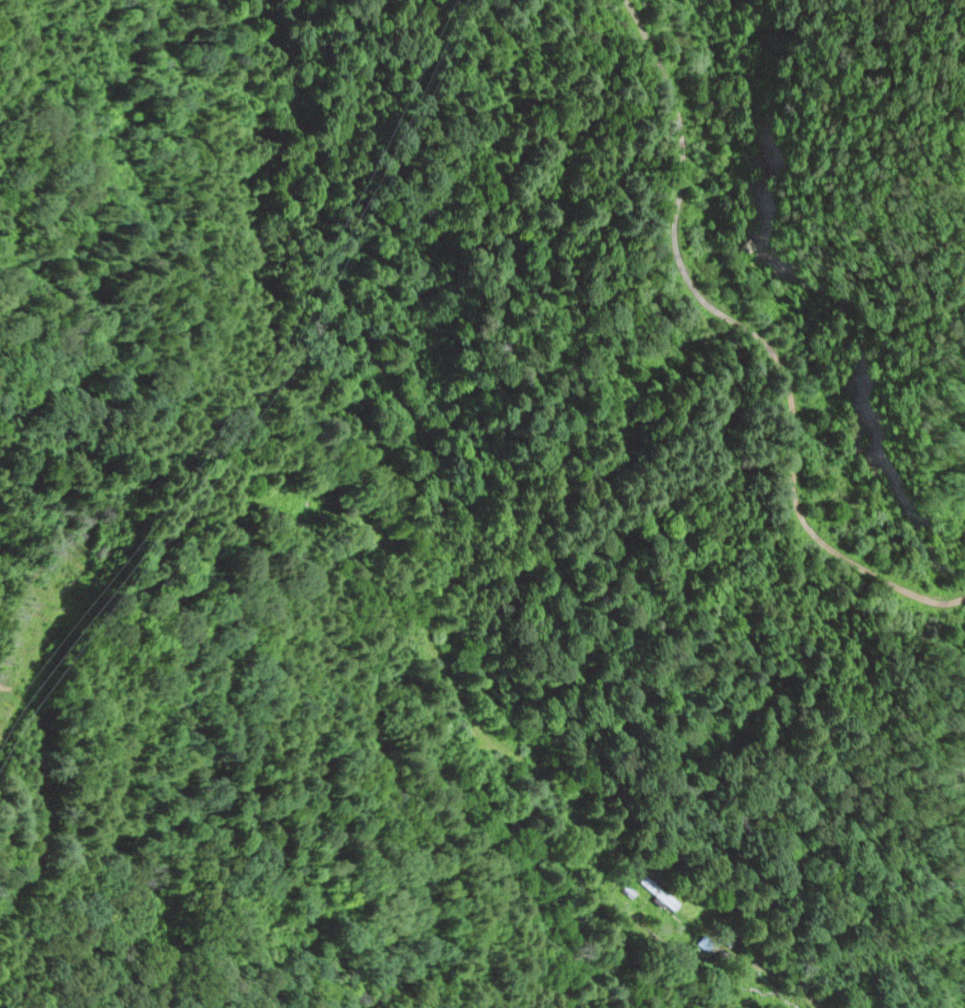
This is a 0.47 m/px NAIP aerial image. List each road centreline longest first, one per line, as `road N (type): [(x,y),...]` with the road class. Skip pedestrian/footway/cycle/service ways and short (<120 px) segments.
road 1 (residential): [(825,1007),(805,989),(642,942),(588,876),(493,725),(450,682)]

